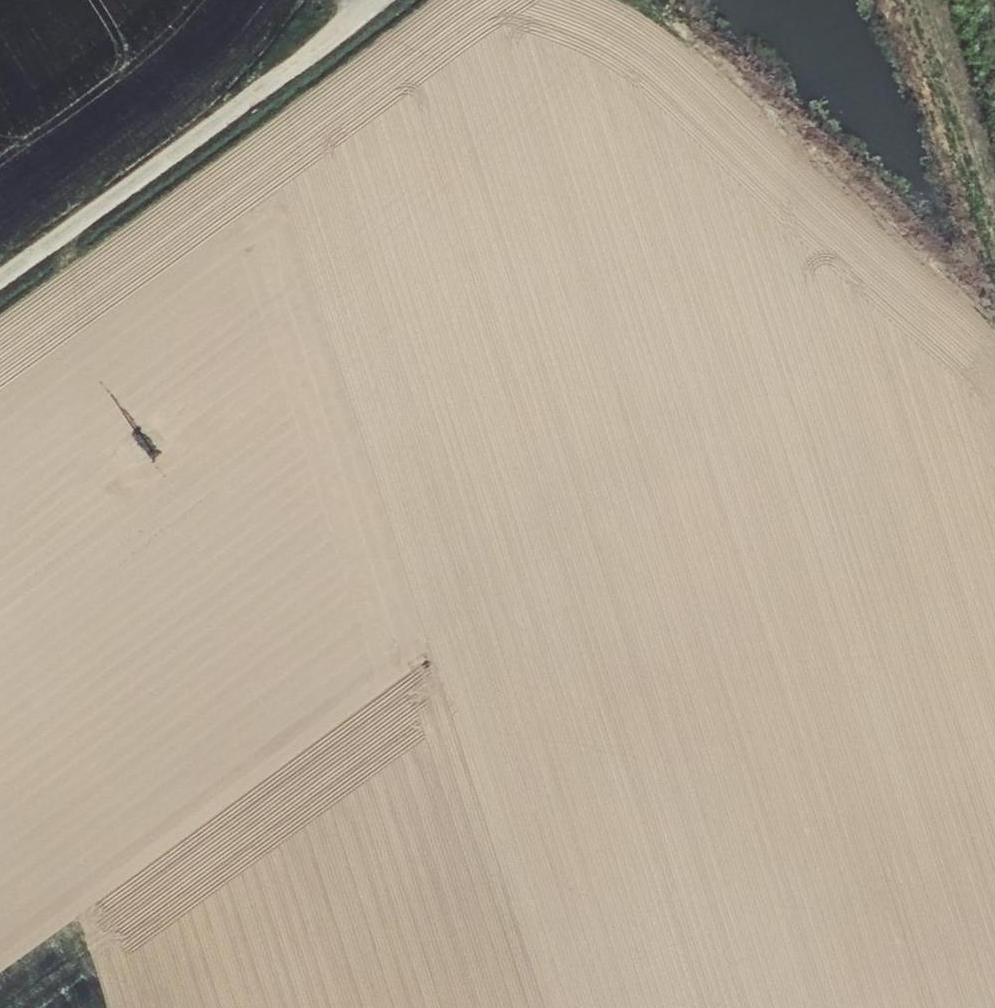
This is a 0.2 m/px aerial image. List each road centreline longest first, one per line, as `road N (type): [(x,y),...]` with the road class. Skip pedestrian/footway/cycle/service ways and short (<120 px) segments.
road 1 (track): [(365,0),(0,274)]

